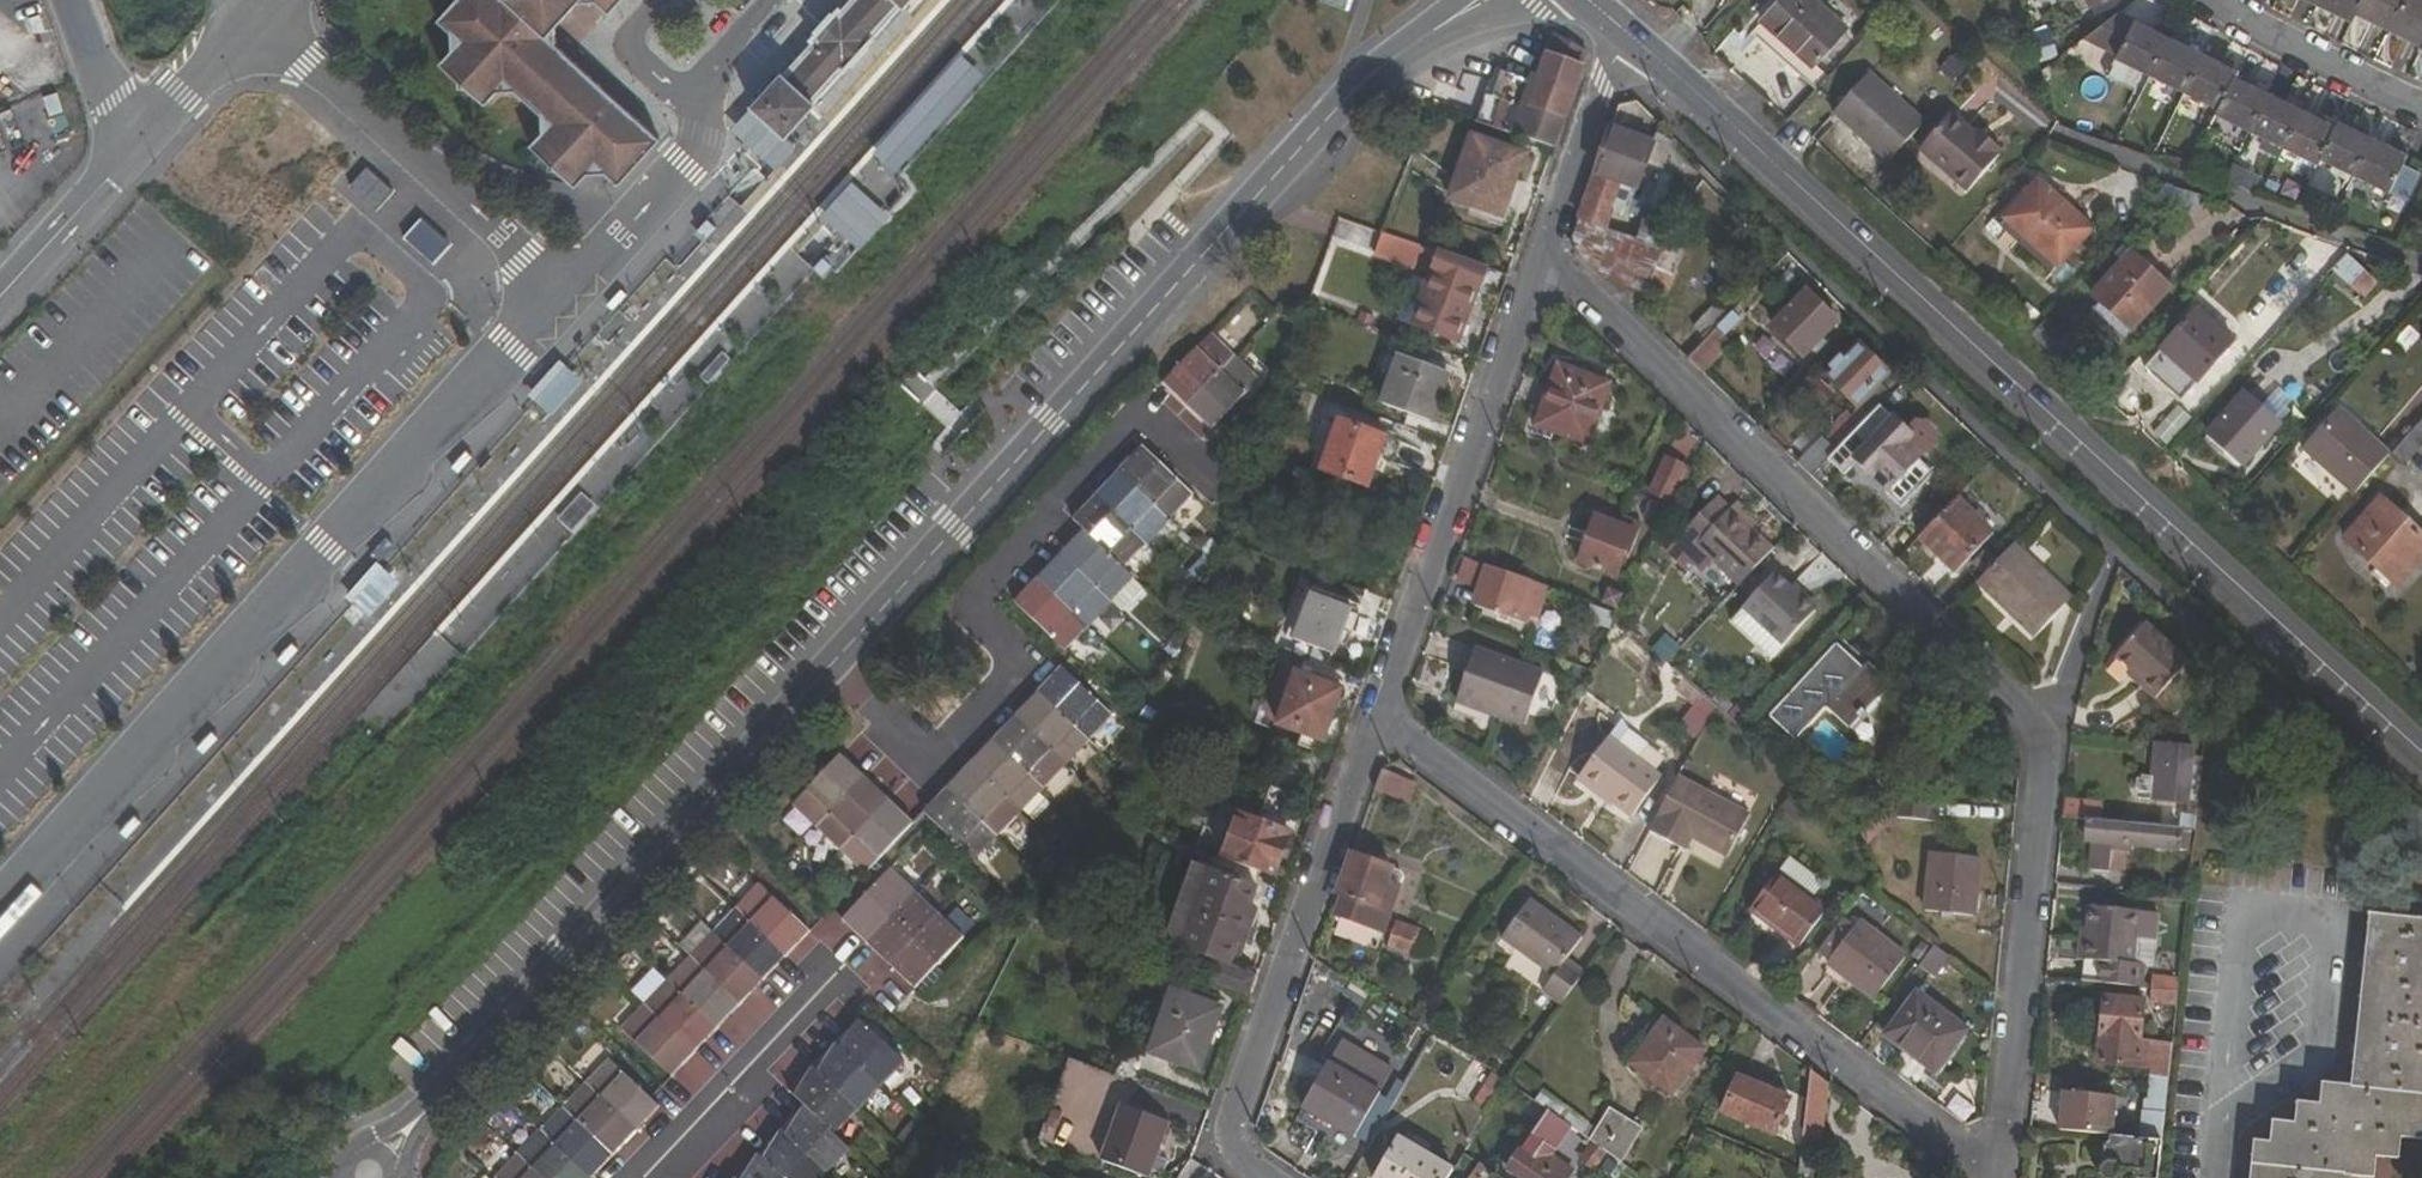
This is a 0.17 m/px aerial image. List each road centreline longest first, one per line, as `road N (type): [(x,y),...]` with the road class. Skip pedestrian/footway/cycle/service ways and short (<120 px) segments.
road 1 (residential): [(365,1174),(1333,117),(1394,61),(1483,0)]
road 2 (tertiary): [(1627,41),(2137,525),(2421,769)]
road 3 (residential): [(2001,1168),(1379,723)]
road 4 (residential): [(1544,264),(2050,738)]
road 5 (residential): [(1544,264),(1379,723)]
road 6 (residential): [(1379,723),(1236,1102),(1234,1140)]
road 7 (residential): [(2001,1168),(2050,738)]
road 8 (residential): [(2421,263),(2065,140)]
road 9 (residential): [(1627,41),(1544,264)]
road 10 (residential): [(2220,0),(2321,69),(2421,116)]
road 11 (tertiary): [(130,143),(270,0)]
road 12 (tertiary): [(0,295),(130,143)]
road 13 (residential): [(2050,738),(2119,555)]
road 14 (residential): [(73,0),(130,143)]

